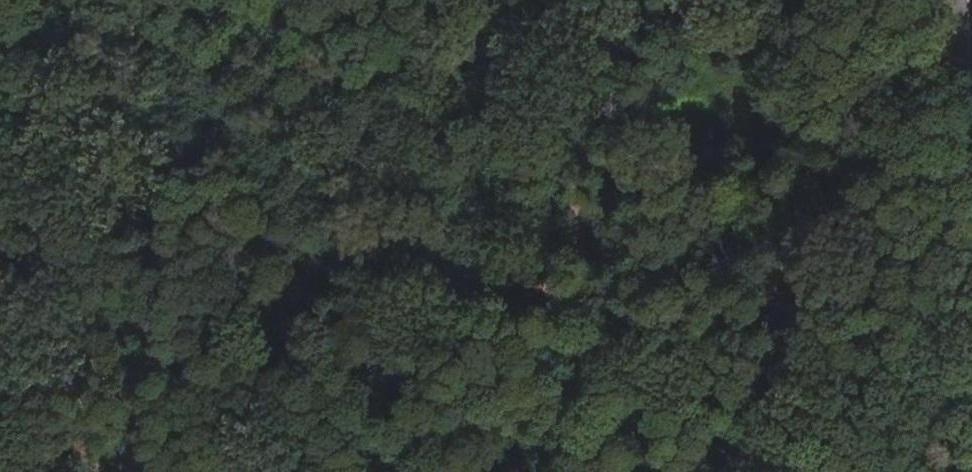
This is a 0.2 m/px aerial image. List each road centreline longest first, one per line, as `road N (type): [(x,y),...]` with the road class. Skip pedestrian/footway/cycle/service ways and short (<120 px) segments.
road 1 (track): [(521,0),(470,45),(365,85),(275,72),(85,0)]

